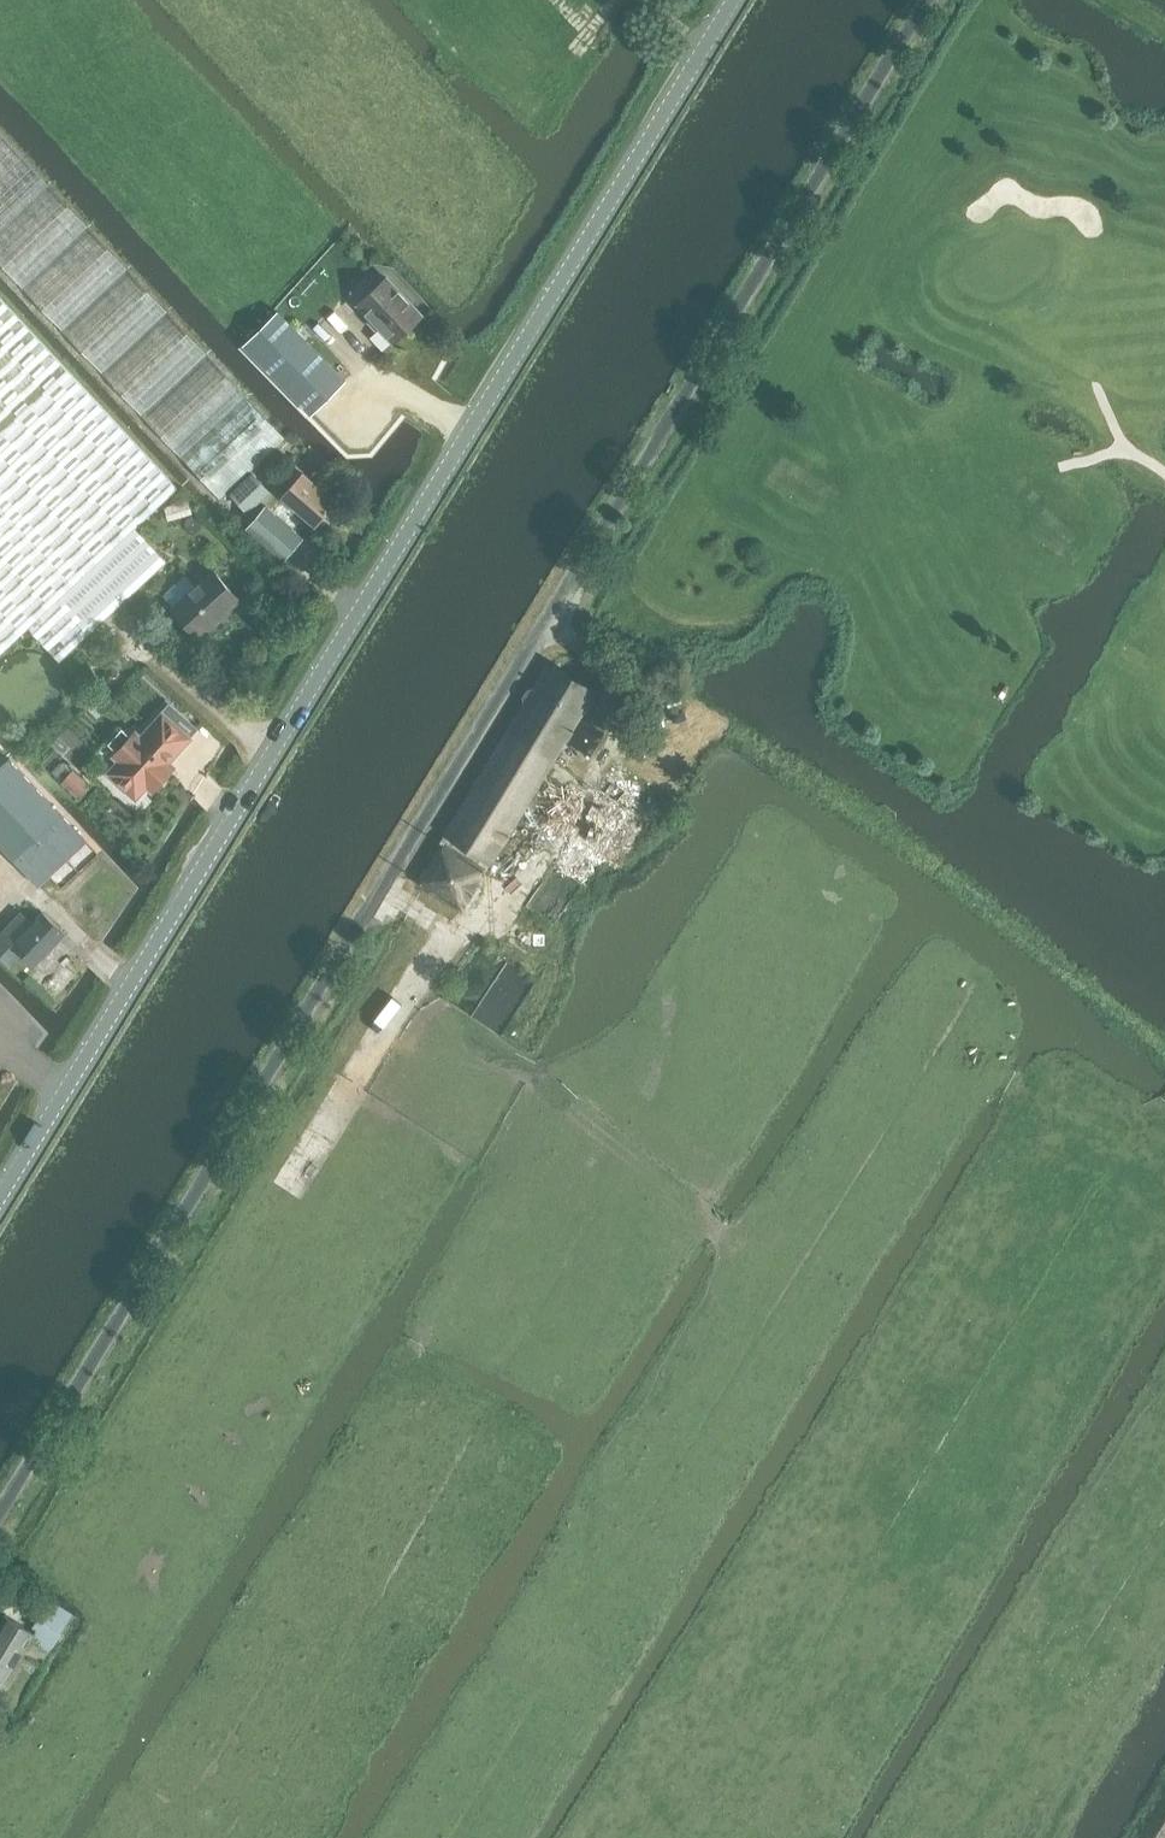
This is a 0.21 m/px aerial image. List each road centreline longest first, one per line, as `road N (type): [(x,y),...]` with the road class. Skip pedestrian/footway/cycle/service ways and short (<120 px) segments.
road 1 (residential): [(934,0),(0,1500)]
road 2 (tertiary): [(0,1194),(728,0)]
road 3 (track): [(1164,1048),(911,847),(696,711),(624,740),(559,599)]

